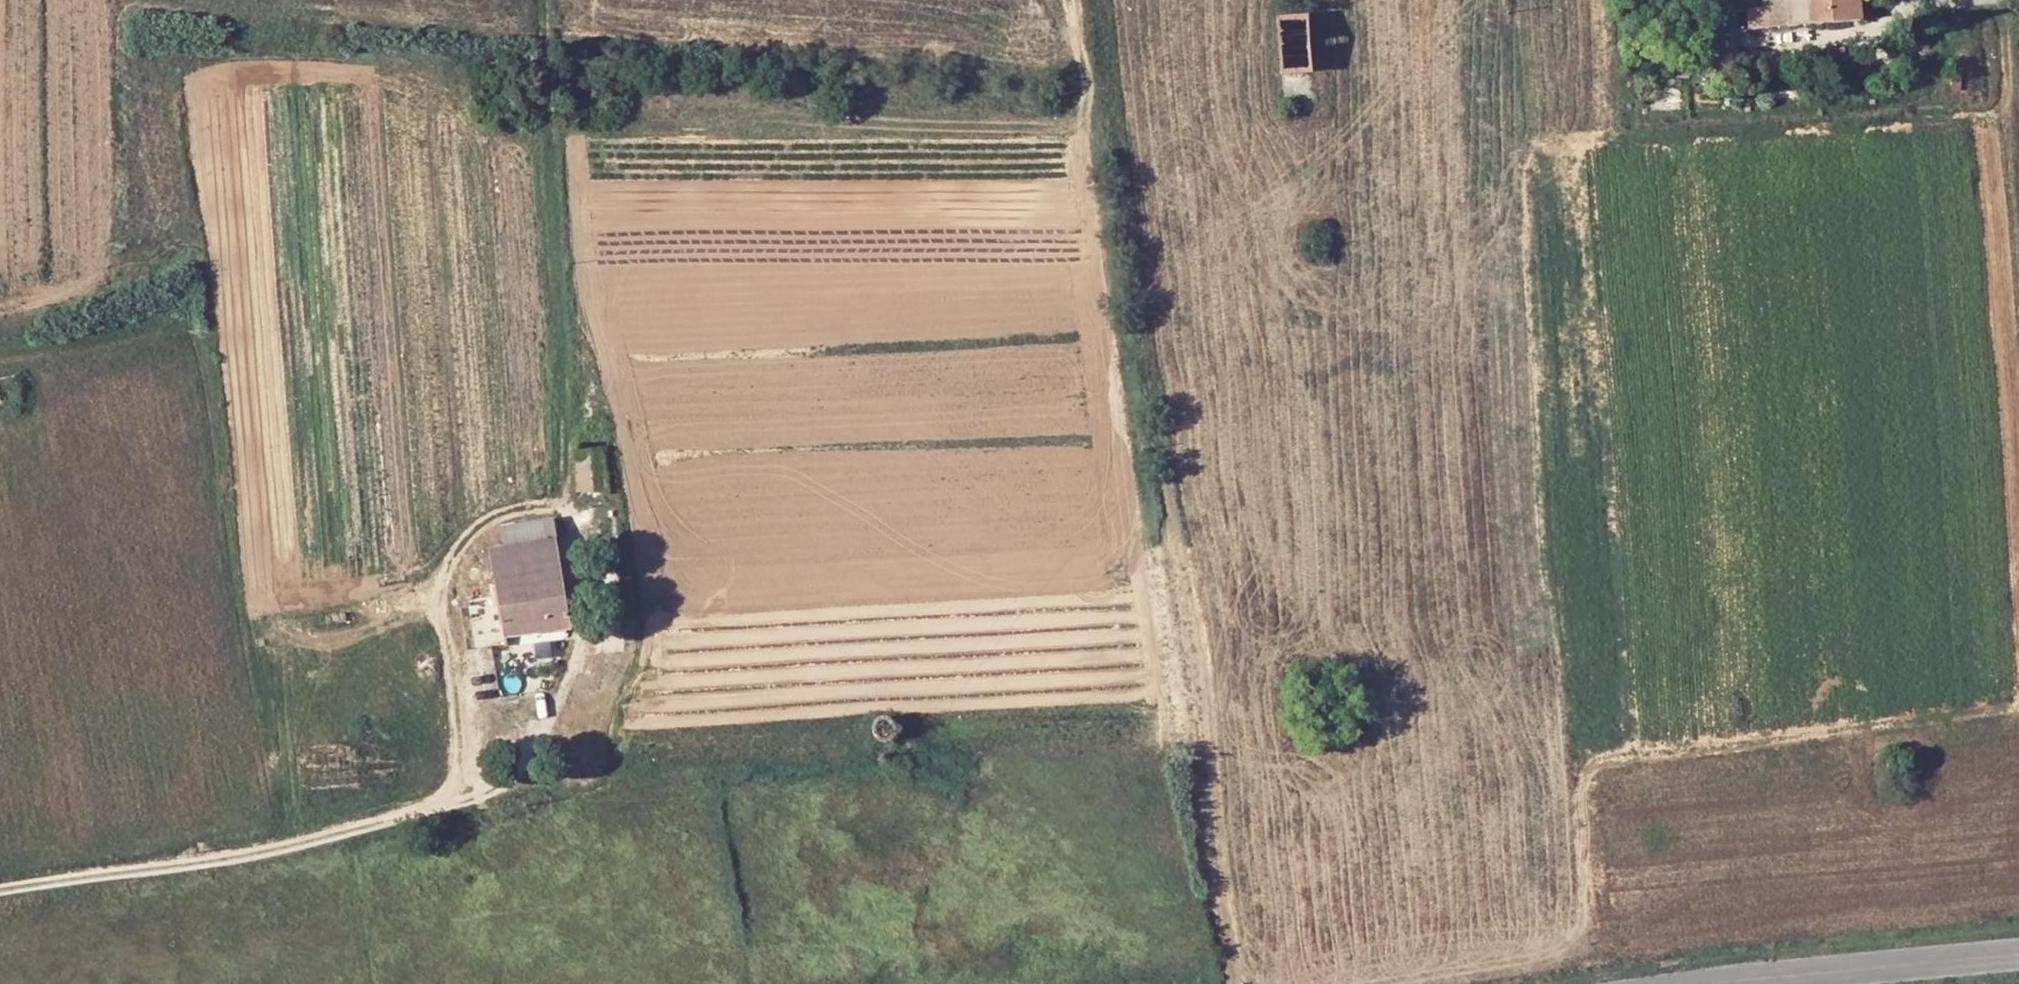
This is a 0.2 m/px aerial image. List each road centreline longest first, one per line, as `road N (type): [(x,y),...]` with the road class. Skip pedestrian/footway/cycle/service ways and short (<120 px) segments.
road 1 (track): [(579,661),(564,703),(483,802),(240,857),(0,893)]
road 2 (tertiary): [(2018,951),(1714,983)]

